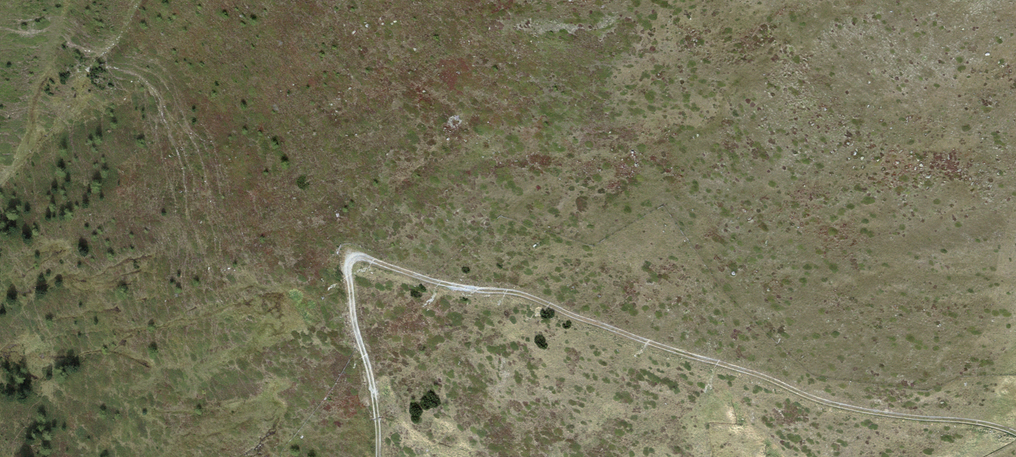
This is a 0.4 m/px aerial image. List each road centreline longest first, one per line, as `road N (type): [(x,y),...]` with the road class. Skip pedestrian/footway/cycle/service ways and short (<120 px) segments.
road 1 (track): [(377,456),(373,399),(346,291),(353,264),(518,294),(802,394),(1015,434)]
road 2 (track): [(374,406),(386,395),(409,431),(463,456)]

